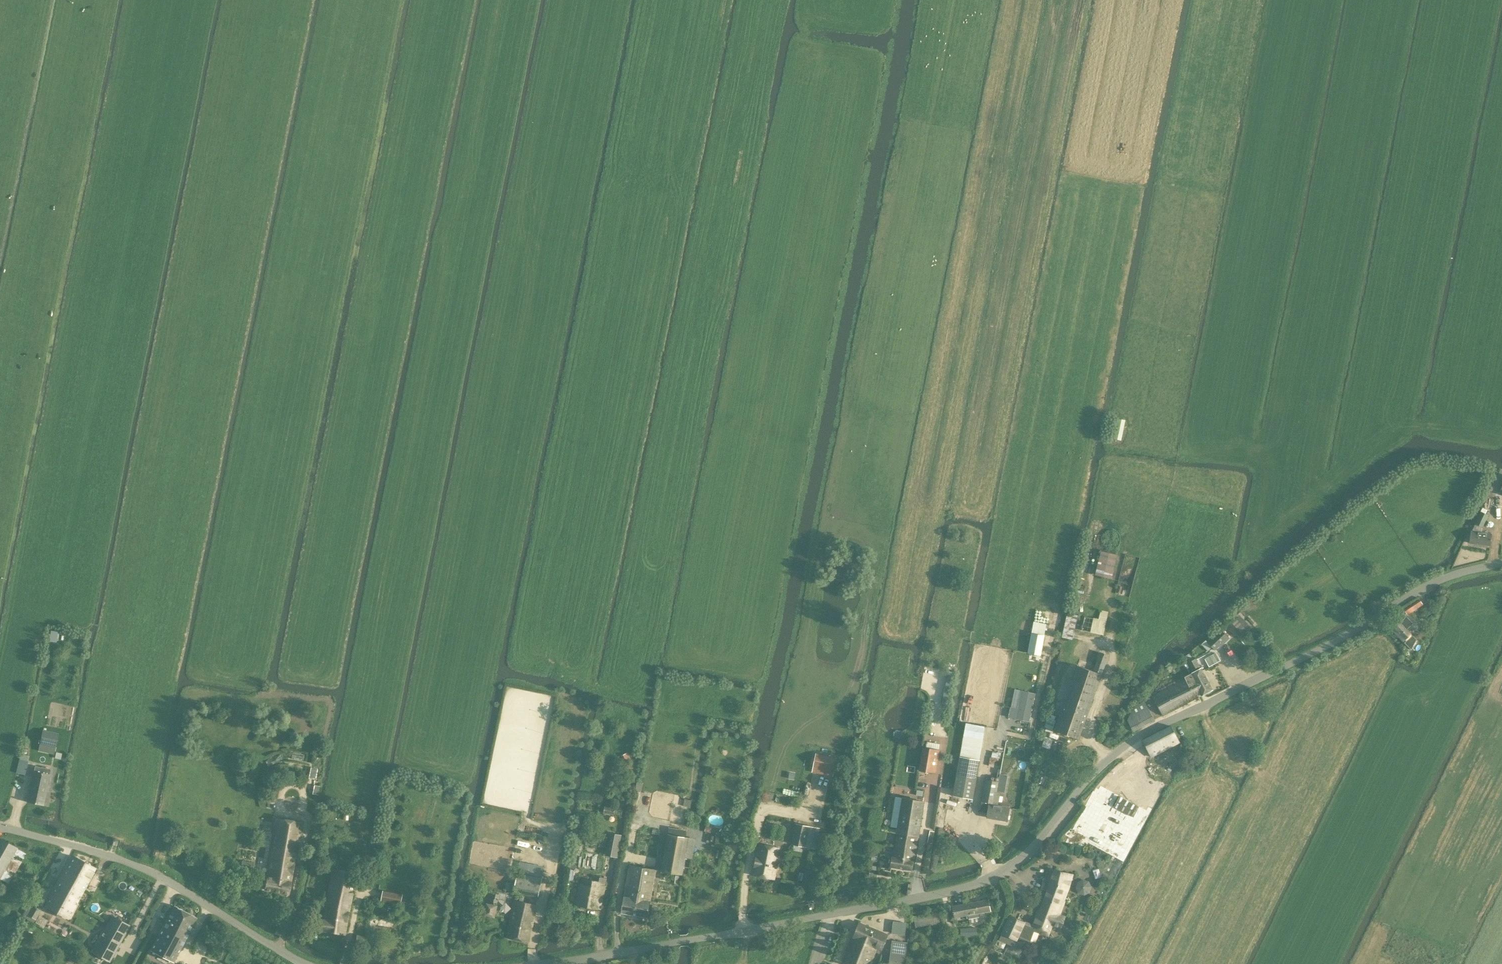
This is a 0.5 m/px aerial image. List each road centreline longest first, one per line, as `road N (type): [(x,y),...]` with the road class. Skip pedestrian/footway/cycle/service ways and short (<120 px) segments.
road 1 (unclassified): [(673,941),(919,895),(1006,867),(1133,738),(1366,622),(1424,583),(1501,558)]
road 2 (unclassified): [(318,963),(164,874),(0,823)]
road 3 (unclassified): [(673,941),(512,963)]

